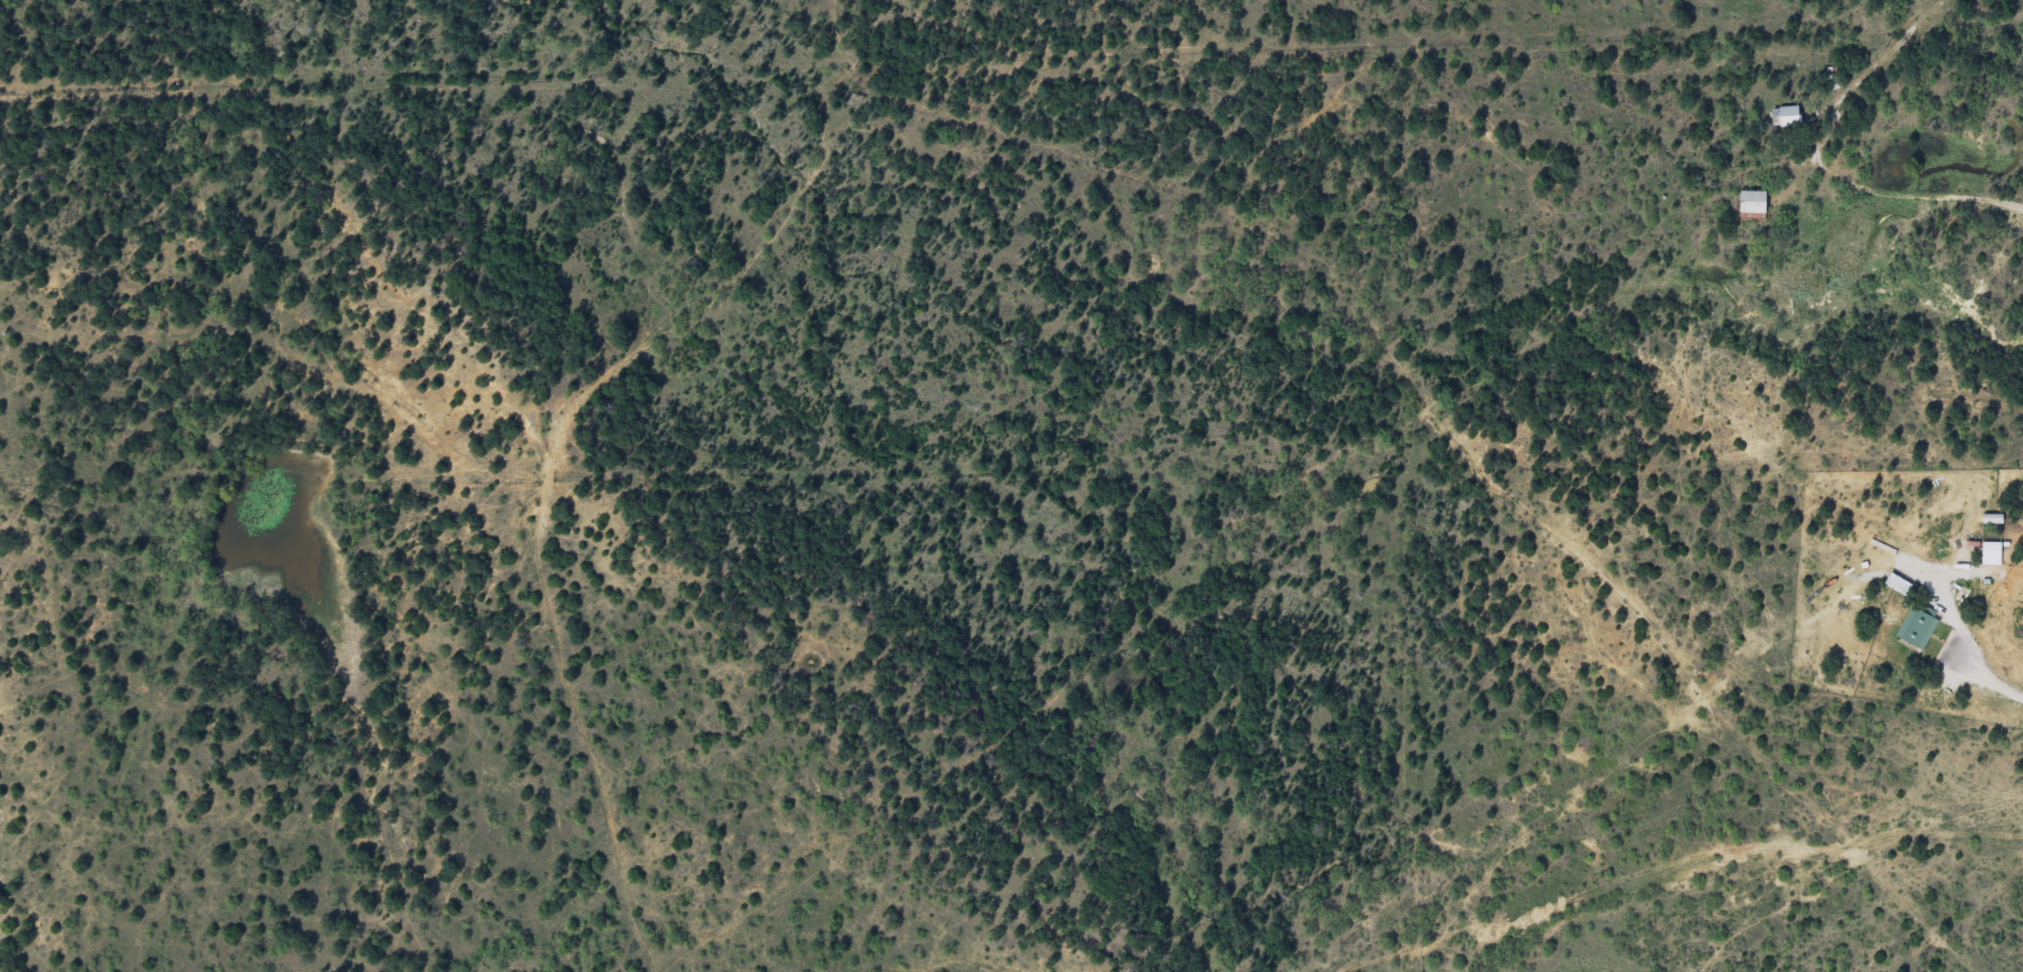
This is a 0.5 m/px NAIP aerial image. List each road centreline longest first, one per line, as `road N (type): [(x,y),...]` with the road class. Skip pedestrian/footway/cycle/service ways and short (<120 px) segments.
road 1 (residential): [(653,971),(648,828),(567,599),(532,411),(420,294),(380,187),(359,45),(373,0)]
road 2 (residential): [(2022,817),(1742,864),(1327,971),(1037,971)]

